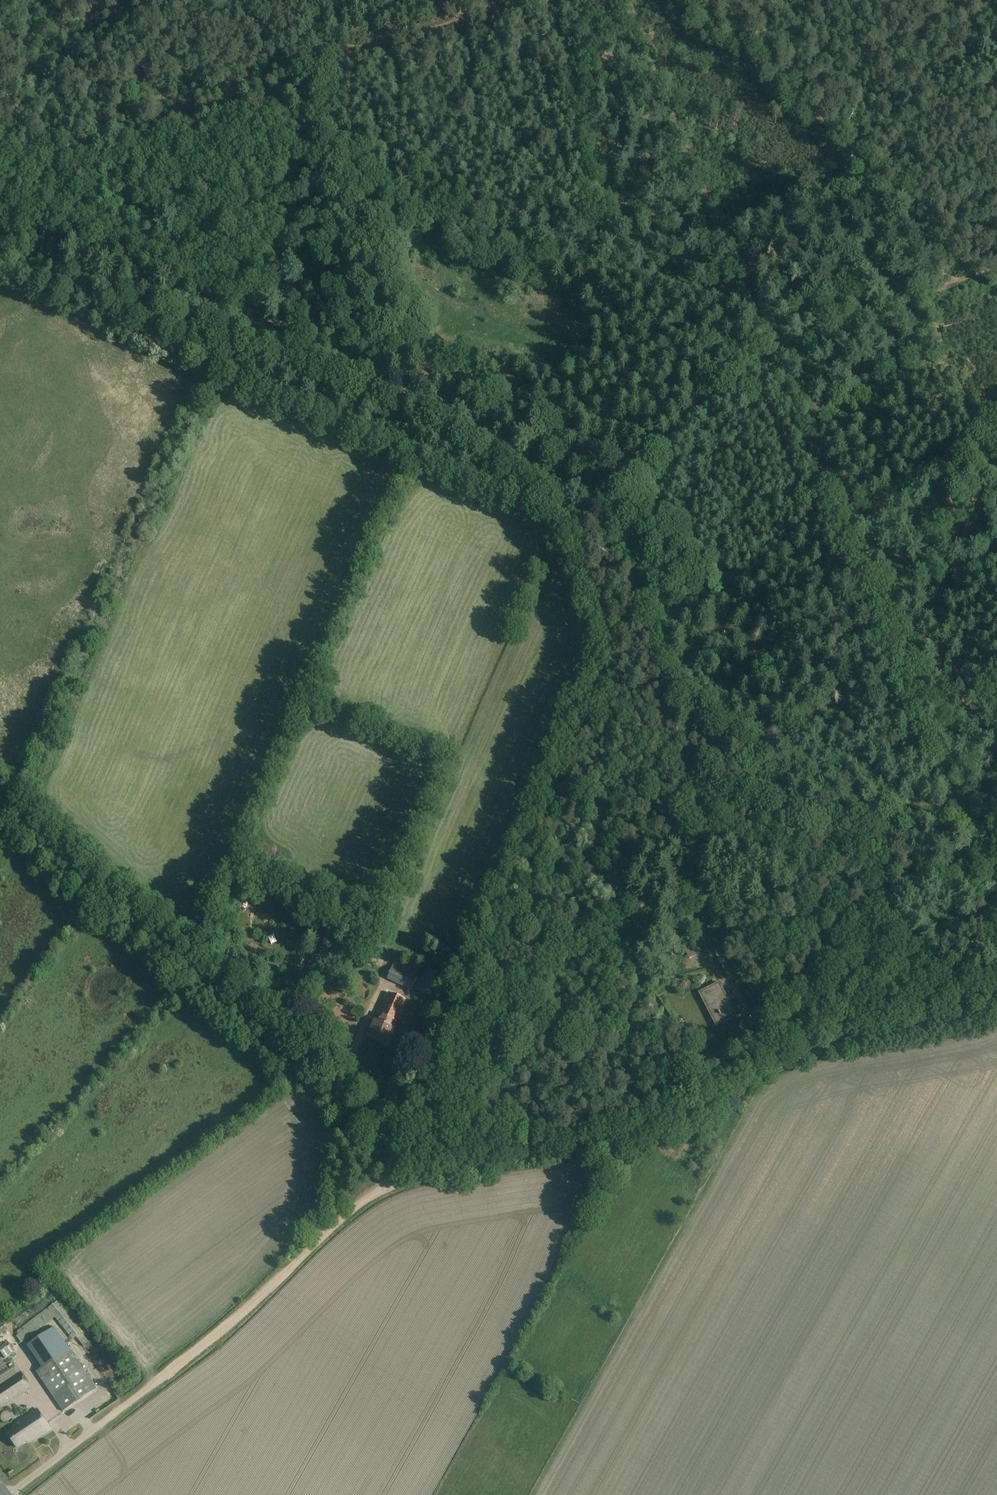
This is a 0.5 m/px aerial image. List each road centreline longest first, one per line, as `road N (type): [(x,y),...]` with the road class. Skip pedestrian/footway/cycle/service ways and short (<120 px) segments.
road 1 (track): [(424,1175),(605,1145),(787,1061),(996,1014)]
road 2 (track): [(996,865),(971,832),(774,351)]
road 3 (track): [(384,1187),(215,1335),(8,1494)]
road 4 (track): [(774,351),(631,0)]
road 5 (track): [(33,0),(0,213)]
road 6 (track): [(830,0),(860,30),(996,118)]

